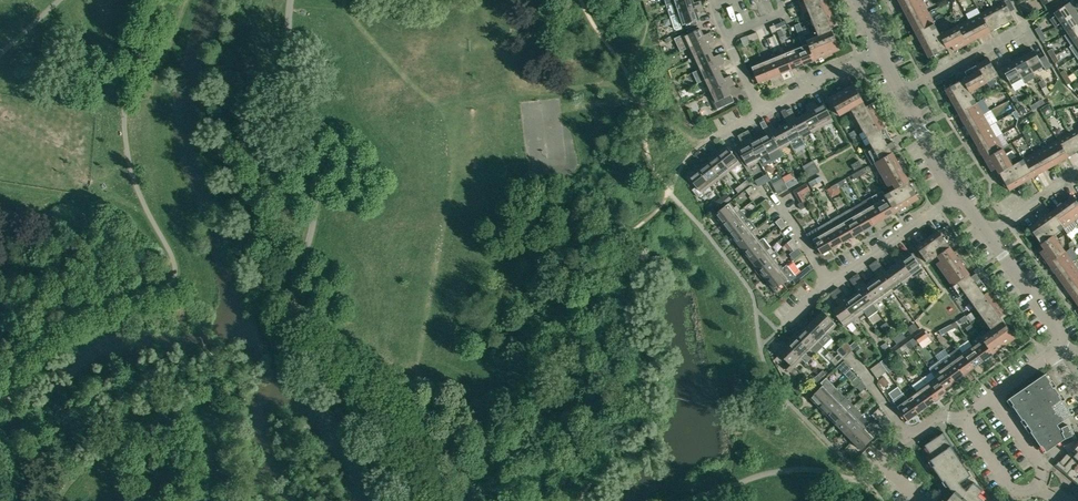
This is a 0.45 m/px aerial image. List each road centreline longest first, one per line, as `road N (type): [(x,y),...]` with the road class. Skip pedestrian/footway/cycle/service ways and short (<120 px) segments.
road 1 (residential): [(830,285),(959,194)]
road 2 (residential): [(902,93),(1030,23)]
road 3 (residential): [(1058,351),(1055,327),(988,234)]
road 4 (residential): [(762,113),(880,50)]
road 5 (residential): [(949,417),(963,418),(1058,351)]
road 6 (residential): [(830,285),(763,185)]

